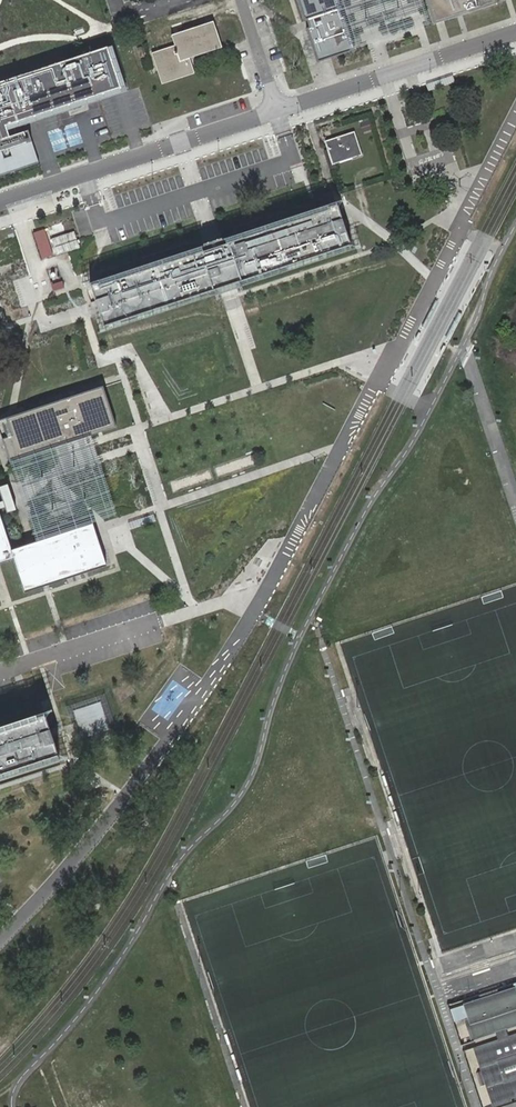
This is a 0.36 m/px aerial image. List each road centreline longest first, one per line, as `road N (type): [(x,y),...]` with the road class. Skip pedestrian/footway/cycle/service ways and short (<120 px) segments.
road 1 (residential): [(0,201),(279,109)]
road 2 (residential): [(279,109),(515,32)]

